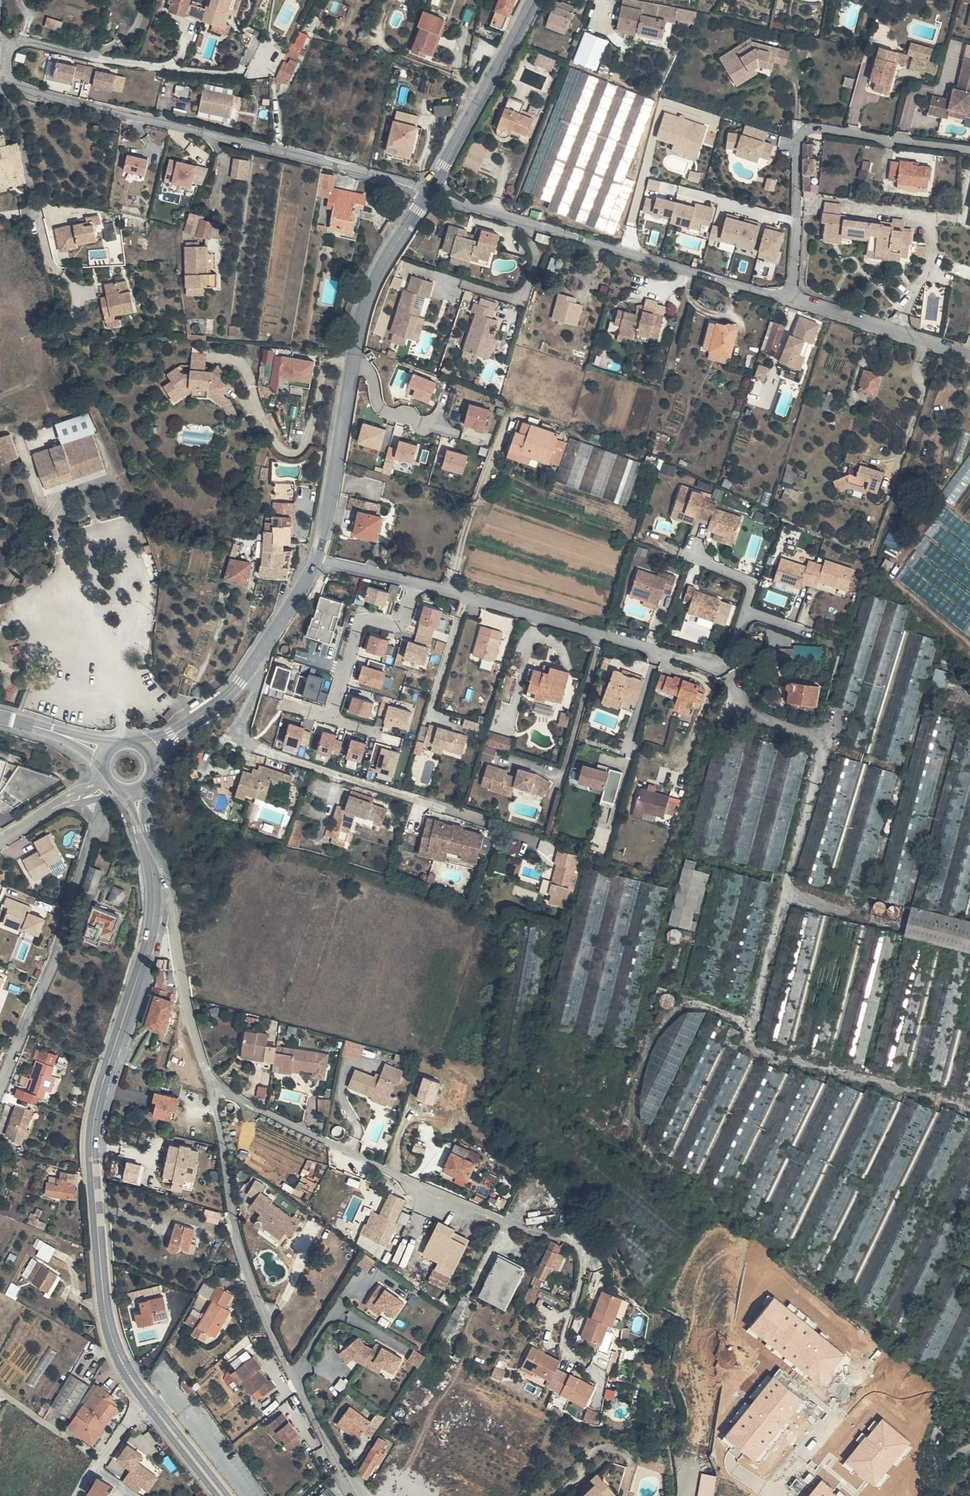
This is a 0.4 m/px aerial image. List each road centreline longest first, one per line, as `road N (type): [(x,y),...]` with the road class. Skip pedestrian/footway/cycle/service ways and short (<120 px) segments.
road 1 (secondary): [(151,1403),(120,1358),(103,1296),(93,1128),(151,936),(155,887)]
road 2 (residential): [(213,1085),(506,1223),(581,1244),(585,1263),(563,1338),(565,1350),(585,1360)]
road 3 (residential): [(213,1085),(246,1268),(294,1377),(361,1495)]
road 4 (residential): [(4,82),(429,193)]
road 5 (unclassified): [(317,558),(367,296),(429,193)]
road 6 (residential): [(429,193),(796,301)]
road 7 (residential): [(317,558),(658,649)]
road 8 (residential): [(796,301),(804,131),(969,149)]
road 9 (residential): [(251,668),(258,682),(247,745),(485,823)]
road 10 (residential): [(0,1086),(51,967),(93,828),(90,796)]
road 11 (residential): [(4,82),(6,51),(31,42),(136,69),(244,72)]
road 12 (unclassified): [(429,193),(534,0)]
road 13 (residential): [(155,887),(170,895),(189,1020),(213,1085)]
road 14 (residential): [(796,301),(969,357)]
road 15 (unclassified): [(148,749),(199,718),(251,668)]
road 16 (unclassified): [(251,668),(317,558)]

